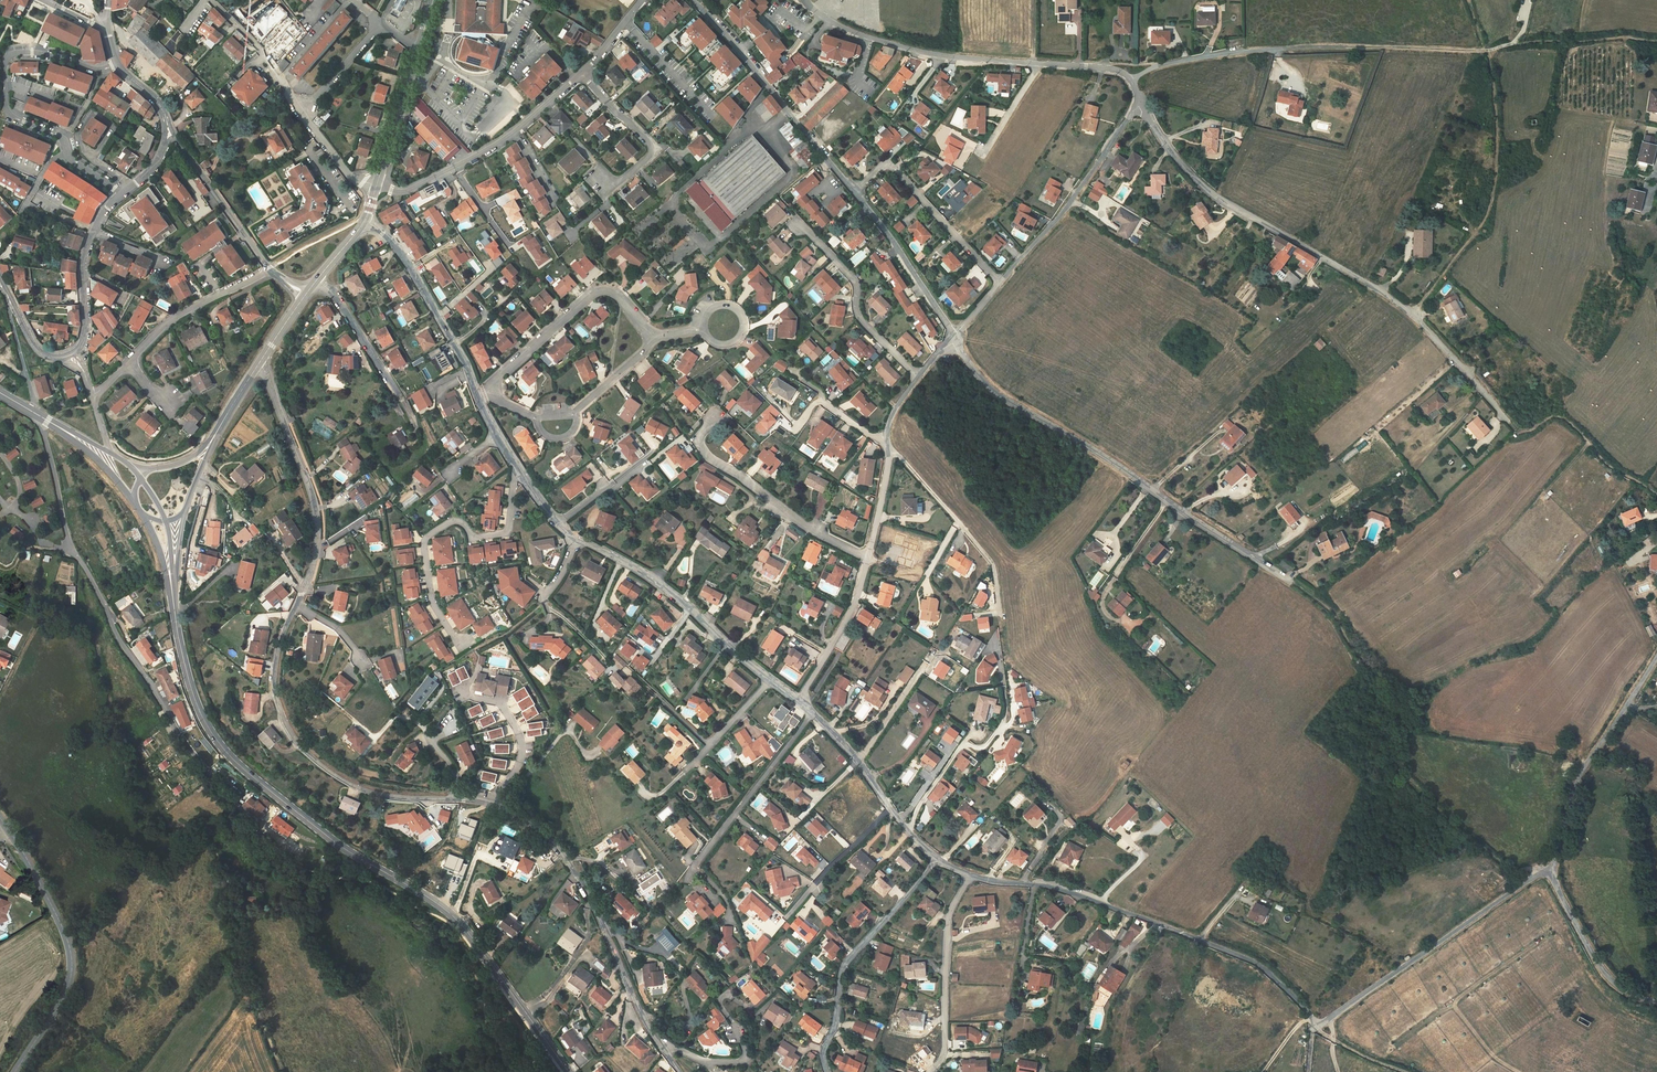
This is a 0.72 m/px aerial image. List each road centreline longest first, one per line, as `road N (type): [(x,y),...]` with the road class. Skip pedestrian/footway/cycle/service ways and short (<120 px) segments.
road 1 (primary): [(171,597),(193,698),(215,740),(335,843),(446,910),(572,1071)]
road 2 (residential): [(490,805),(371,792),(316,761),(287,726),(275,669),(313,566),(317,528),(259,362)]
road 3 (unclassified): [(1140,103),(1196,180),(1414,316),(1511,425)]
road 4 (unclassified): [(1287,578),(1003,399),(972,369),(953,336)]
road 5 (unclassified): [(970,876),(1062,889),(1255,962),(1314,1022)]
road 6 (residential): [(38,415),(70,547),(172,727)]
road 7 (residential): [(680,1071),(644,1020),(563,857),(533,827),(490,805)]
road 8 (unclassified): [(819,14),(905,50),(1114,70),(1132,80)]
road 9 (residential): [(116,64),(97,71),(19,52),(4,64),(5,86),(11,117),(60,136),(72,161),(121,193)]
road 10 (track): [(1414,316),(1489,210),(1497,126),(1486,51)]
road 11 (primary): [(14,1071),(71,977),(71,957),(0,819)]
road 12 (unclassified): [(1549,872),(1314,1022)]
road 13 (residential): [(517,472),(504,533),(477,537),(450,522),(424,544),(431,599),(460,646)]
road 14 (residential): [(936,857),(841,970),(823,1051),(827,1071)]
road 15 (residential): [(692,0),(853,191)]
road 16 (residential): [(582,76),(498,146),(401,194),(372,196)]
road 17 (residential): [(868,558),(707,455),(698,433),(715,412)]
road 18 (unclassified): [(1549,872),(1559,816),(1583,767),(1656,659)]
road 19 (unclassified): [(1140,103),(1063,212),(1000,282)]
road 20 (residential): [(489,390),(593,294),(616,295),(650,337)]
road 21 (residential): [(887,443),(994,566),(999,612)]
road 22 (unclassified): [(363,223),(400,253),(475,395)]
road 23 (residential): [(813,713),(690,878)]
road 24 (residential): [(970,876),(949,916),(944,1050),(930,1071)]
road 25 (residential): [(853,191),(881,168),(896,171),(1000,282)]
road 26 (residential): [(490,805),(519,766),(521,742),(499,702),(469,696),(464,686),(477,668)]
road 27 (residential): [(814,238),(854,282),(861,320),(918,377)]
road 28 (residential): [(853,191),(953,336)]
road 29 (residential): [(582,76),(650,145),(650,156),(610,189),(601,178)]
road 30 (unclassified): [(1656,1003),(1606,972),(1549,872)]
road 31 (residential): [(128,365),(172,319),(270,269)]
road 32 (unclassified): [(121,193),(85,249),(85,329),(74,352)]
road 33 (residential): [(270,269),(168,131)]
road 34 (unclassified): [(1289,48),(1187,59),(1132,80)]
road 35 (unclassified): [(868,558),(853,608),(798,701)]
road 36 (tertiary): [(372,196),(417,48)]
road 37 (residential): [(890,809),(785,918)]
road 38 (residential): [(211,0),(260,48),(303,115)]
road 39 (residential): [(314,282),(330,292),(400,399)]
road 40 (unclassified): [(576,539),(690,609)]
road 41 (residential): [(770,680),(683,773)]
road 42 (residential): [(38,415),(8,293)]
road 43 (unclassified): [(813,713),(890,809)]

